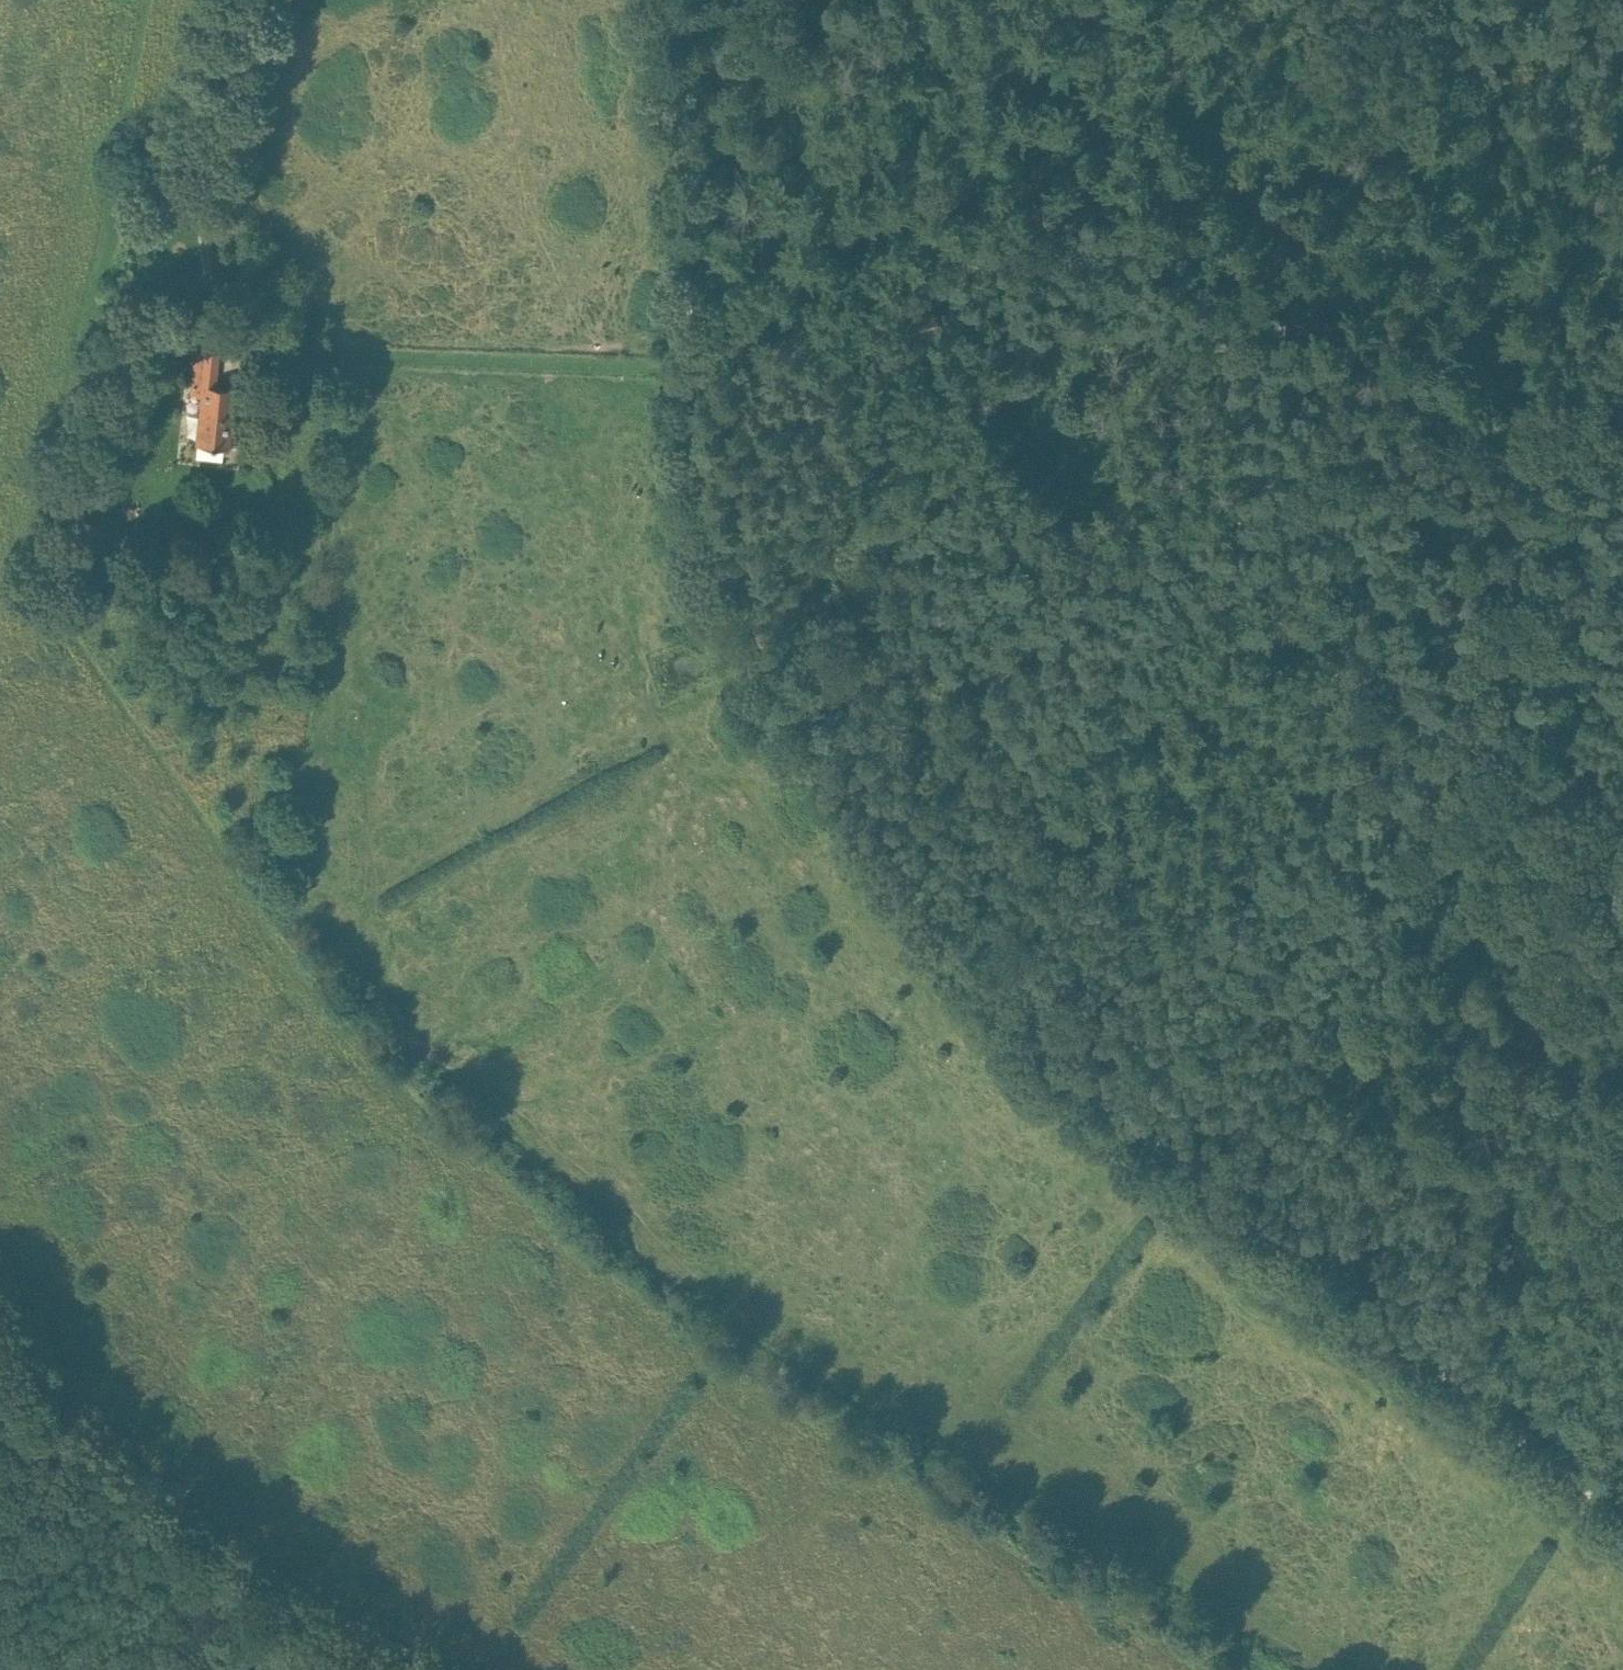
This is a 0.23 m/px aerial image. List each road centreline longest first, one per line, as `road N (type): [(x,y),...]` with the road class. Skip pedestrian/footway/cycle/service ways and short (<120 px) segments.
road 1 (track): [(1622,1480),(1542,1428),(1247,1200),(1071,1050),(954,937),(801,722),(750,600),(731,518),(658,0)]

